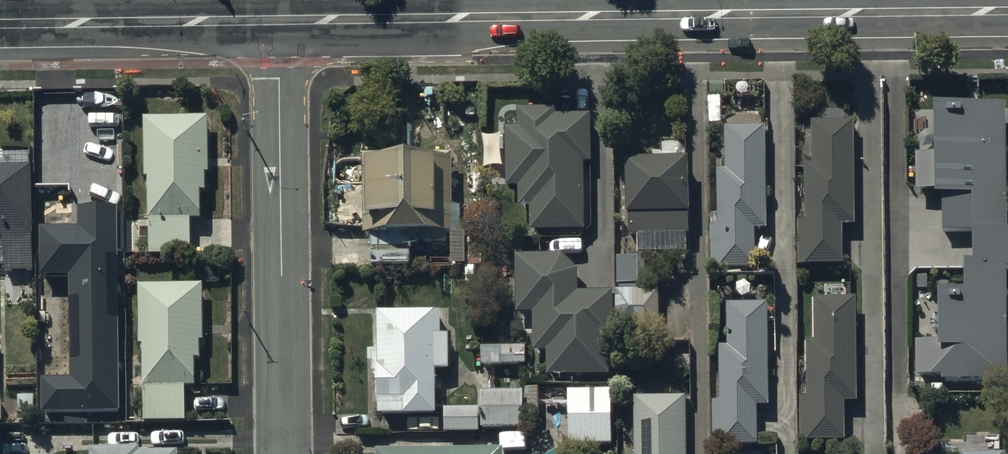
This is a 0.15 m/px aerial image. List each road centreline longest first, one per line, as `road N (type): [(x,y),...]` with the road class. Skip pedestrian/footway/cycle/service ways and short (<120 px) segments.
road 1 (tertiary): [(939,12),(279,21)]
road 2 (residential): [(279,21),(284,453)]
road 3 (tertiary): [(279,21),(66,24)]

